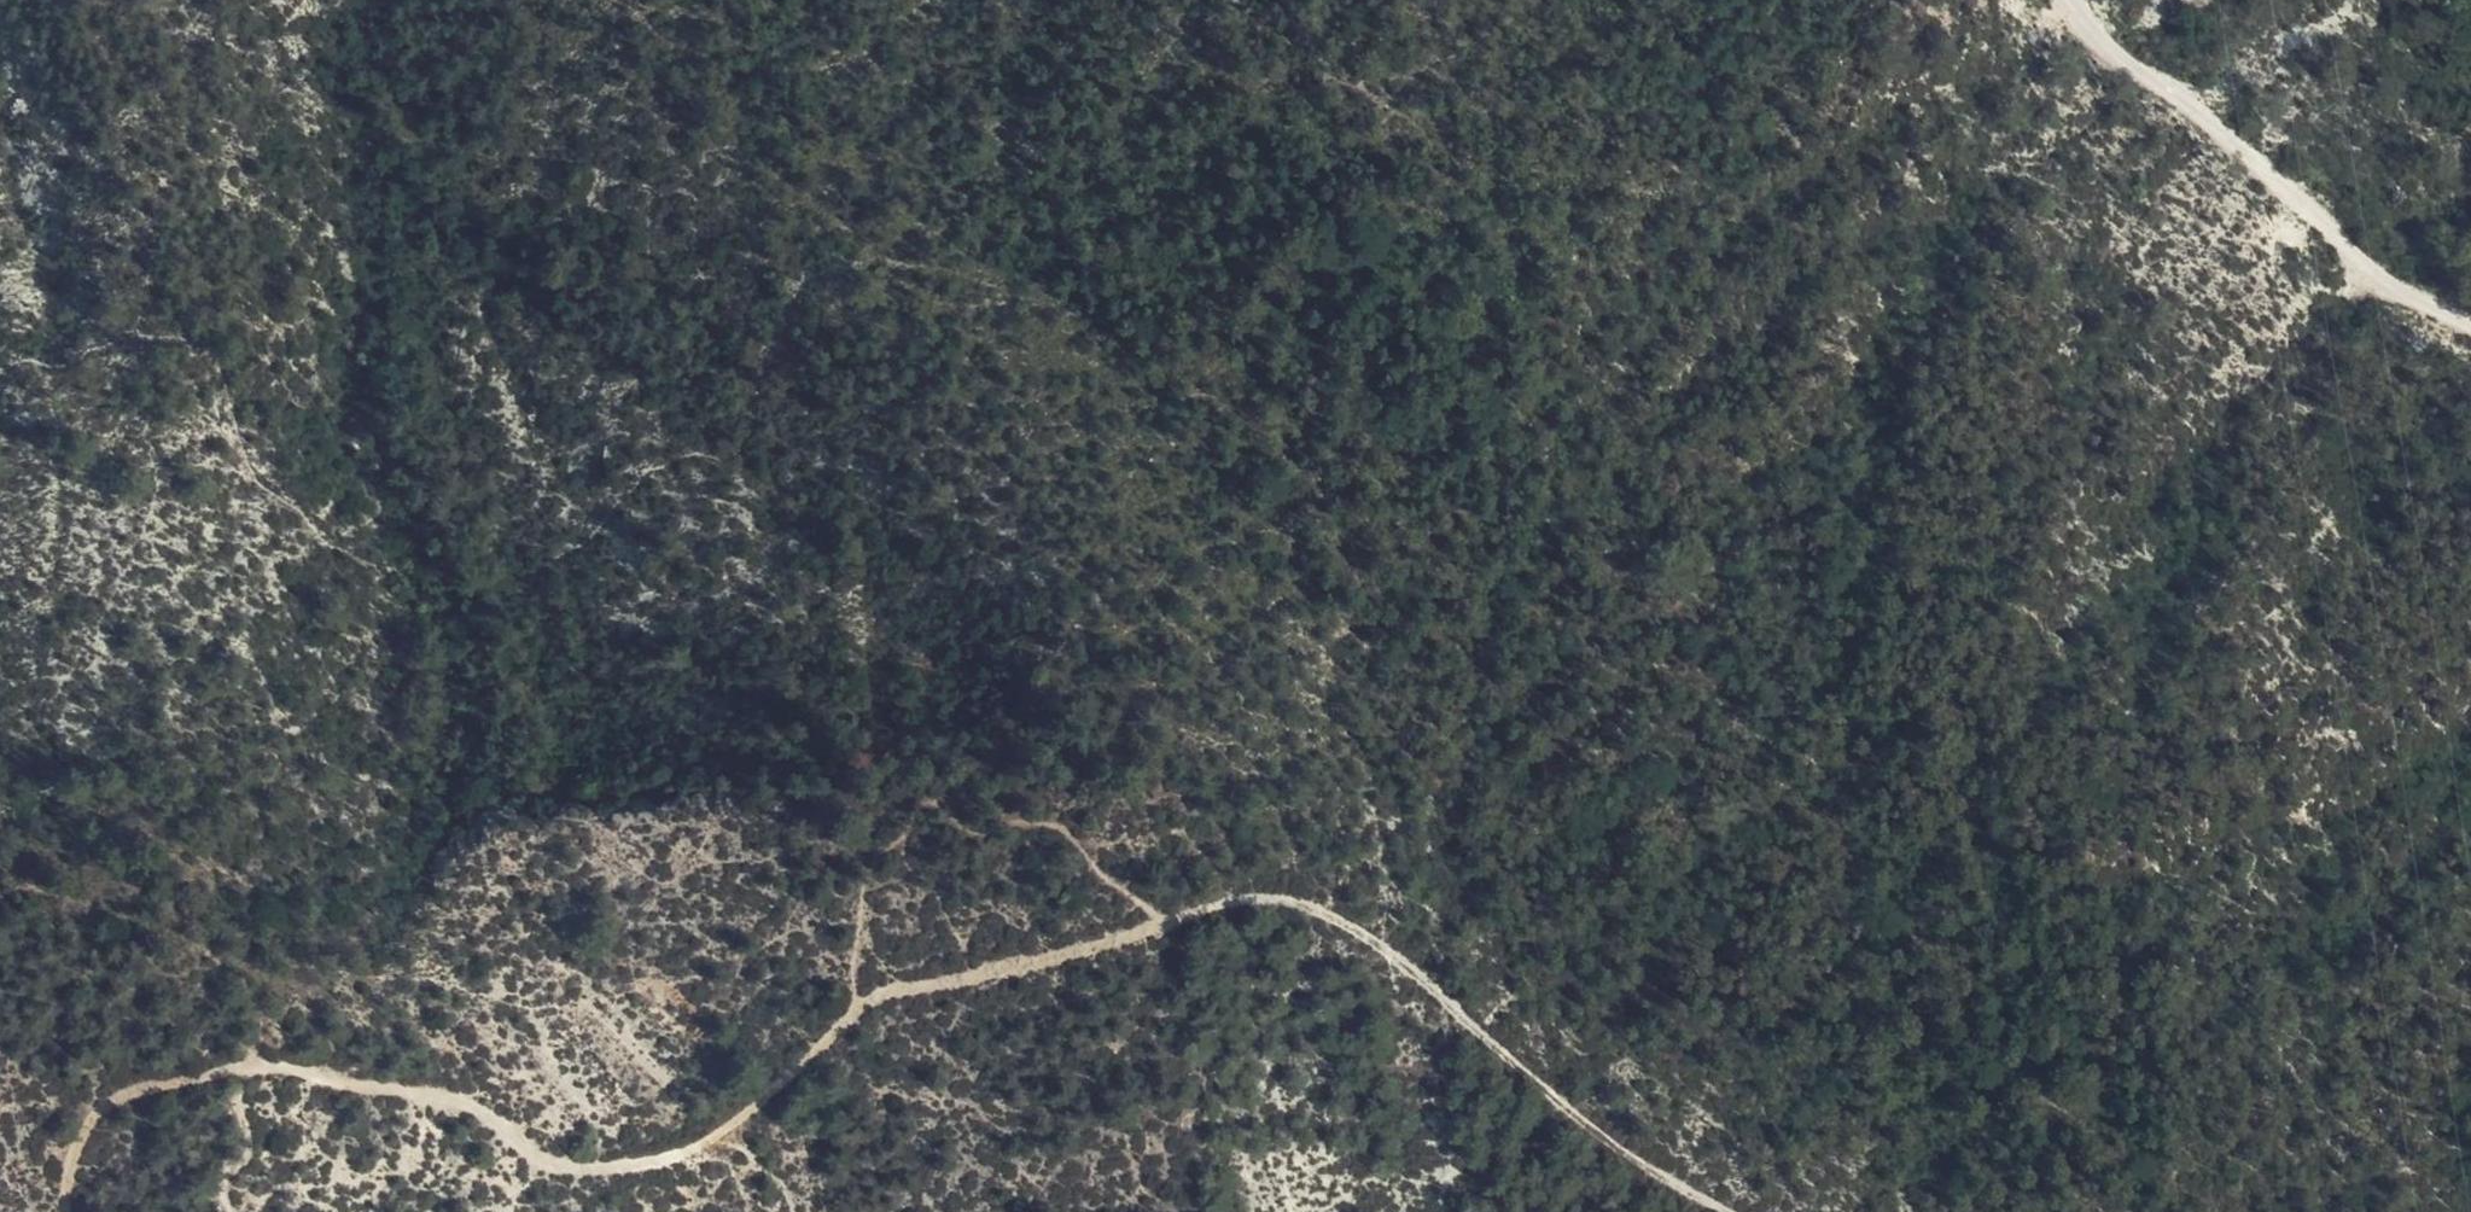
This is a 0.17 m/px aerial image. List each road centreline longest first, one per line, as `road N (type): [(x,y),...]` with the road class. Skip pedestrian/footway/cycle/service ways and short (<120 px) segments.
road 1 (track): [(2093,0),(2327,225),(2425,306),(2470,331)]

